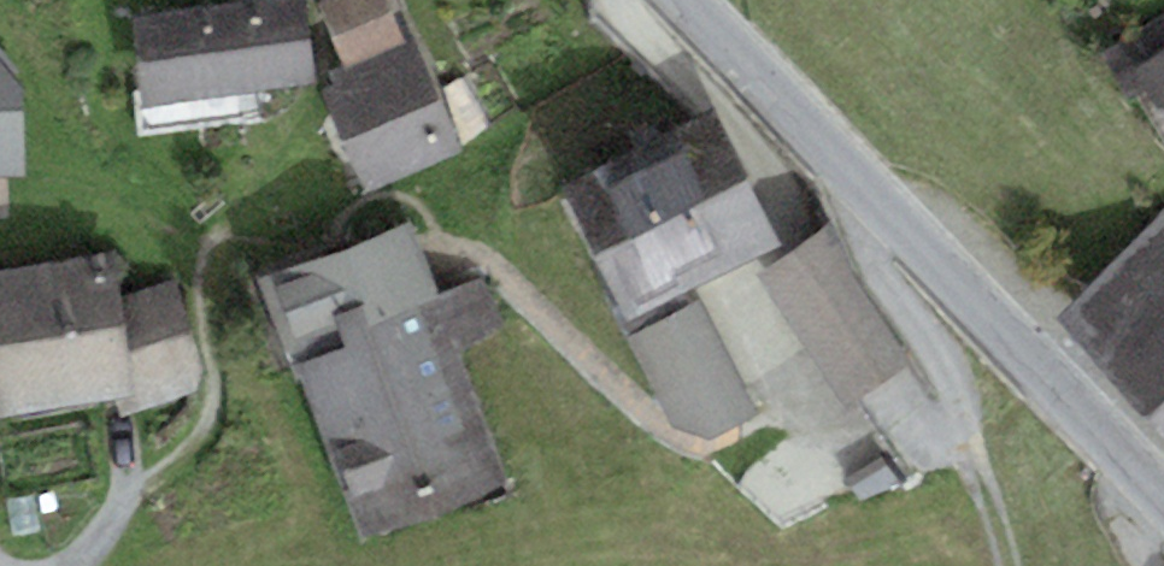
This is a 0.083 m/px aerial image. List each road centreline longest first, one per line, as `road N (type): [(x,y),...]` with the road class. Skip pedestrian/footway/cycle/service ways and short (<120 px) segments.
road 1 (residential): [(691,0),(1163,498)]

